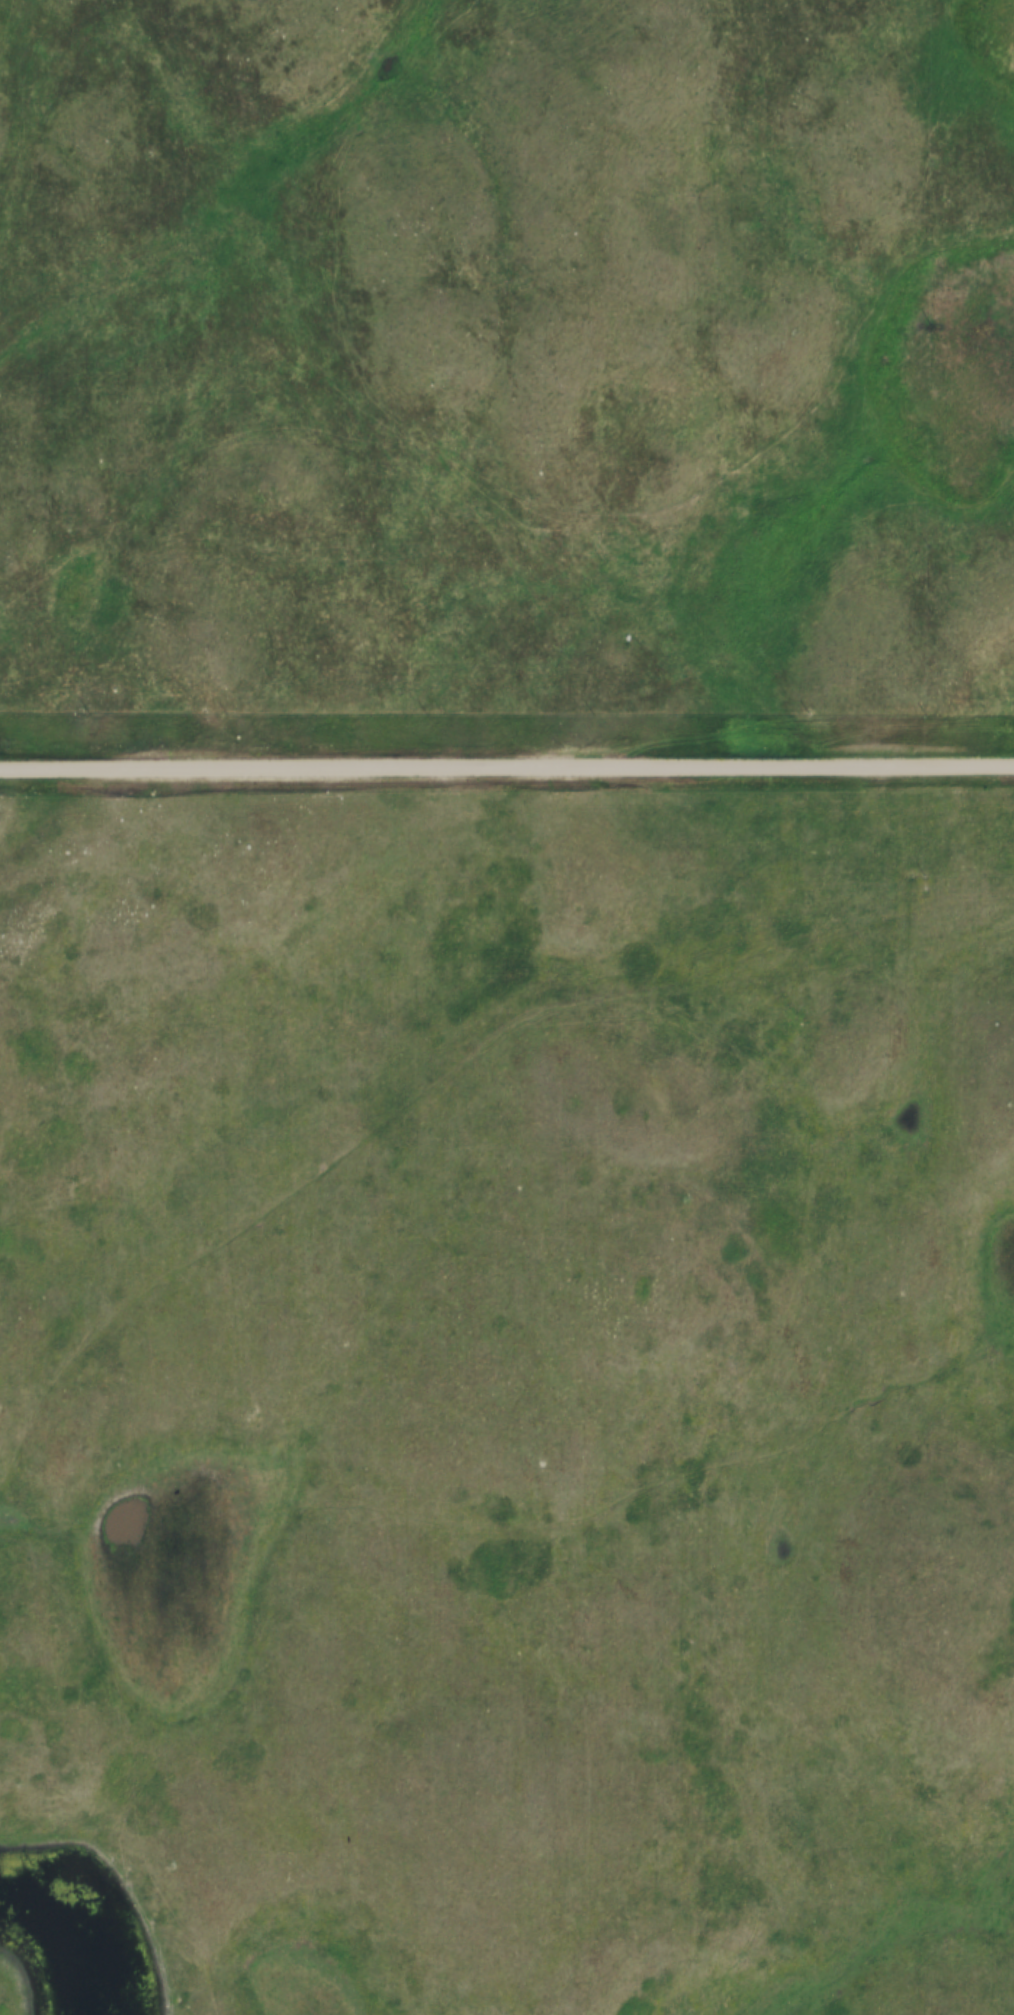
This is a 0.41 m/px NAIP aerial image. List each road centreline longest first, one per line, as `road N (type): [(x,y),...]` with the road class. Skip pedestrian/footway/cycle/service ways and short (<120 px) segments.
road 1 (residential): [(1013,767),(0,771)]

